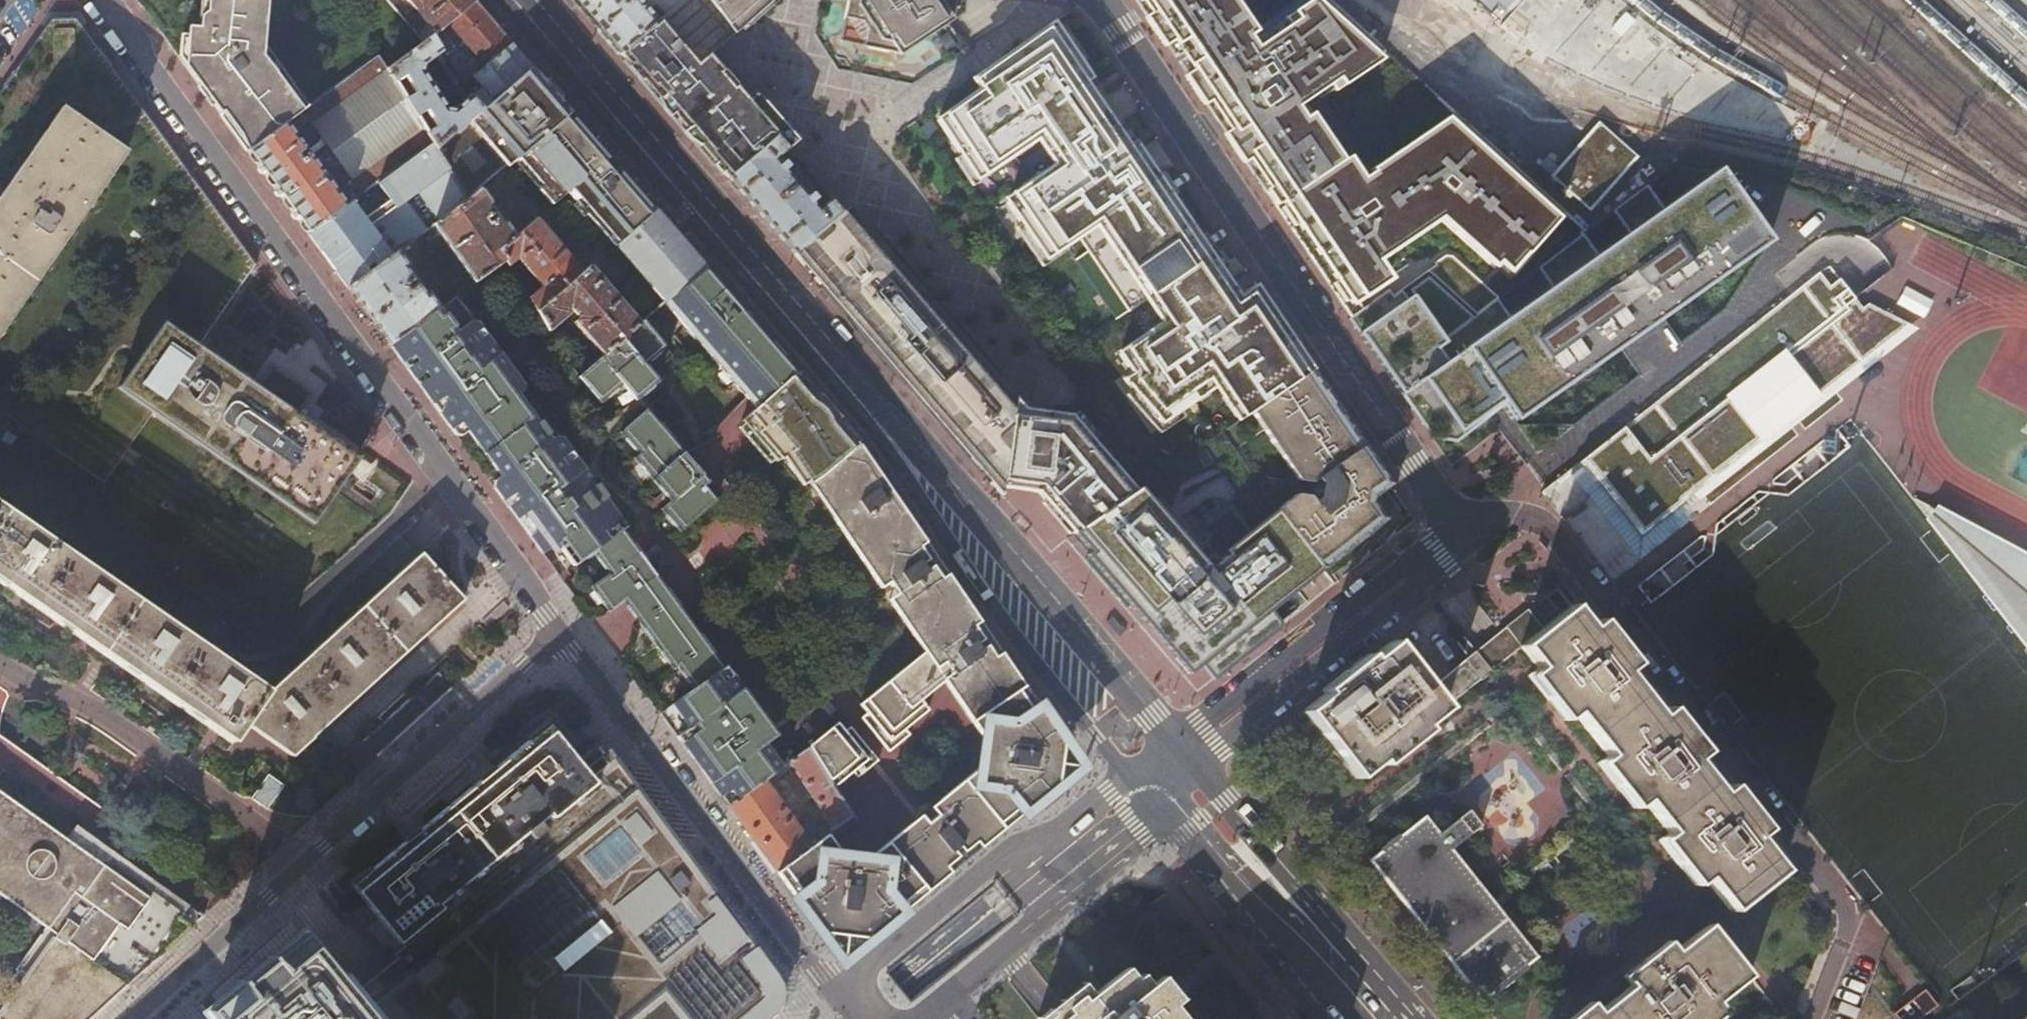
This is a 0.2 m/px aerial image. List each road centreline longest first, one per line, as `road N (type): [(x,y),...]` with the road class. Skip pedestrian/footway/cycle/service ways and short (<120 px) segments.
road 1 (secondary): [(1176,745),(525,0)]
road 2 (residential): [(99,0),(563,634)]
road 3 (residential): [(1466,557),(1538,540),(1570,549),(1837,898),(1845,935),(1813,1018)]
road 4 (residential): [(1095,0),(1268,271),(1446,529)]
road 5 (residential): [(134,1018),(563,634)]
road 6 (residential): [(563,634),(843,998)]
road 7 (residential): [(1134,775),(1068,828),(994,864),(860,972),(843,998)]
road 8 (residential): [(1446,529),(1176,745)]
road 9 (residential): [(1198,766),(1466,557)]
road 10 (secondary): [(1417,1018),(1198,766)]
road 11 (residential): [(917,1018),(1054,906),(1164,801)]
road 12 (secondary): [(1164,801),(1353,1018)]
road 13 (residential): [(1576,447),(1516,493),(1446,529)]

